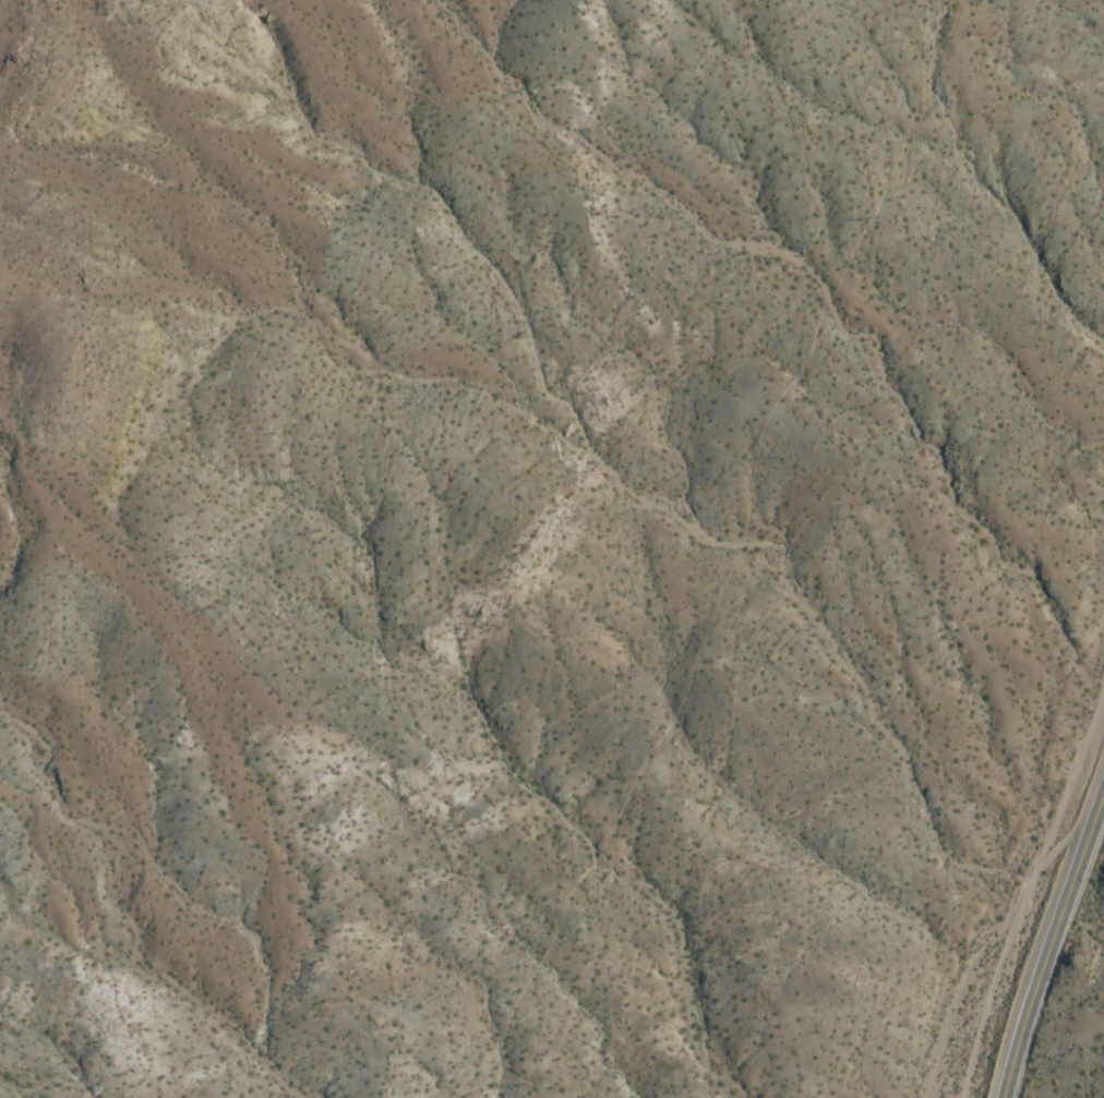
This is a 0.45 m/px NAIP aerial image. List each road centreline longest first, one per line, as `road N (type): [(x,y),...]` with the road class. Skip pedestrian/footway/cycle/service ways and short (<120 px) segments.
road 1 (tertiary): [(1006,1097),(1103,796)]

